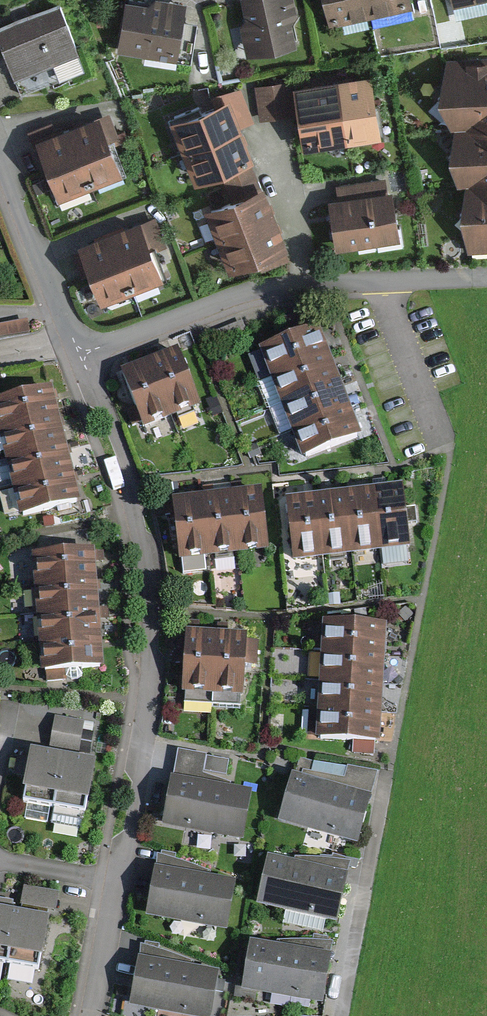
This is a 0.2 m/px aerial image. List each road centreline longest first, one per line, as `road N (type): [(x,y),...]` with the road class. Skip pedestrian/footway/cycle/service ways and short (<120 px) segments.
road 1 (residential): [(90,1015),(139,769),(154,604),(131,485),(76,360)]
road 2 (residential): [(76,360),(237,298),(305,283),(486,276)]
road 3 (residential): [(51,307),(0,159)]

